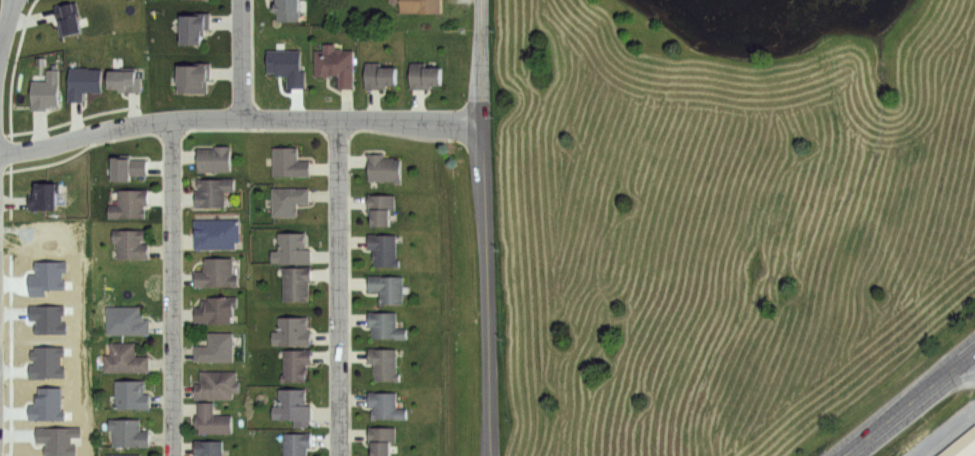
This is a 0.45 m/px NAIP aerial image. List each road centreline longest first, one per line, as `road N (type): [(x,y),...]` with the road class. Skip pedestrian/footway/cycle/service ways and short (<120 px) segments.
road 1 (residential): [(0,154),(188,119),(482,128)]
road 2 (tertiary): [(491,455),(481,0)]
road 3 (residential): [(174,121),(172,455)]
road 4 (residential): [(338,121),(339,455)]
road 5 (primary): [(854,455),(974,360)]

